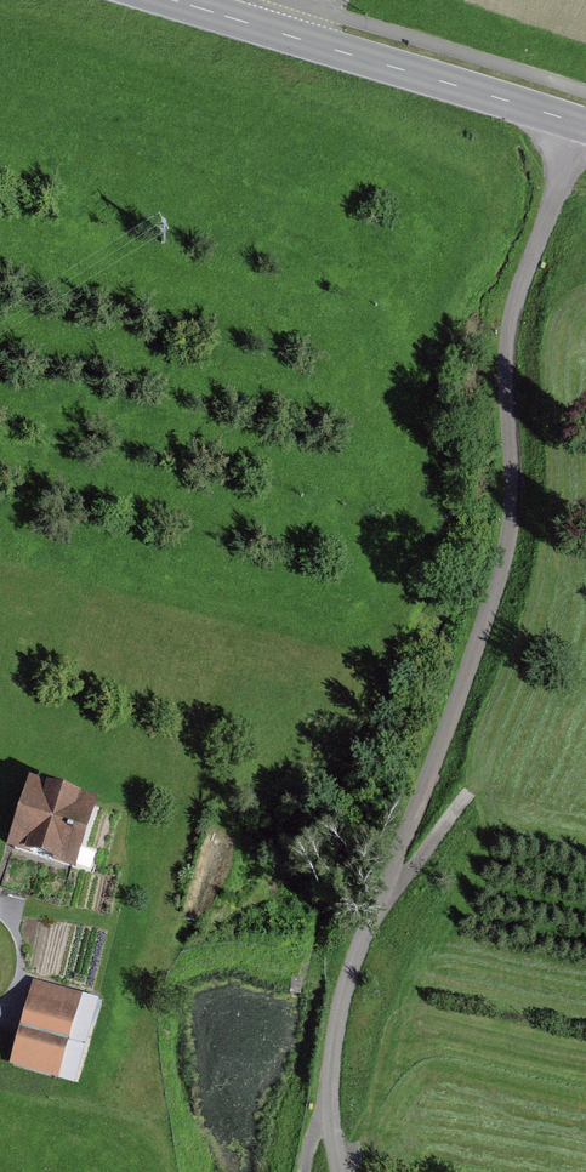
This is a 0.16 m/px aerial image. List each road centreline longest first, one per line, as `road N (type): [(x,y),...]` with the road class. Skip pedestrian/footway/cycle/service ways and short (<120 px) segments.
road 1 (unclassified): [(340,1171),(331,1073),(339,1014),(505,556),(513,317),(580,123)]
road 2 (tertiary): [(174,0),(580,123)]
road 3 (track): [(490,763),(414,870),(381,897)]

